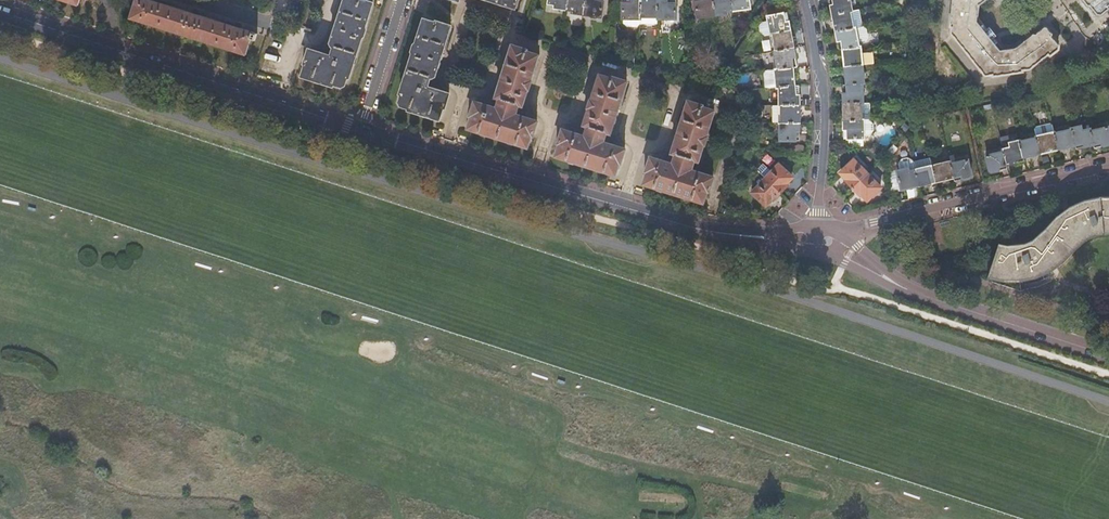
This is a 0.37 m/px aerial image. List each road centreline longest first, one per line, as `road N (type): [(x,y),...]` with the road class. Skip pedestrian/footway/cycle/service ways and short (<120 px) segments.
road 1 (tertiary): [(358,131),(0,14)]
road 2 (tertiary): [(700,233),(358,131)]
road 3 (tertiary): [(1108,169),(828,241)]
road 4 (residential): [(828,241),(819,213),(823,84),(804,0)]
road 5 (tertiary): [(1108,361),(938,308)]
road 6 (residential): [(402,0),(358,131)]
road 7 (tertiary): [(828,241),(807,228),(700,233)]
road 8 (tertiary): [(938,308),(858,246),(828,241)]
road 9 (tertiary): [(828,241),(844,263),(938,308)]
road 10 (tertiary): [(700,233),(794,250),(828,241)]

